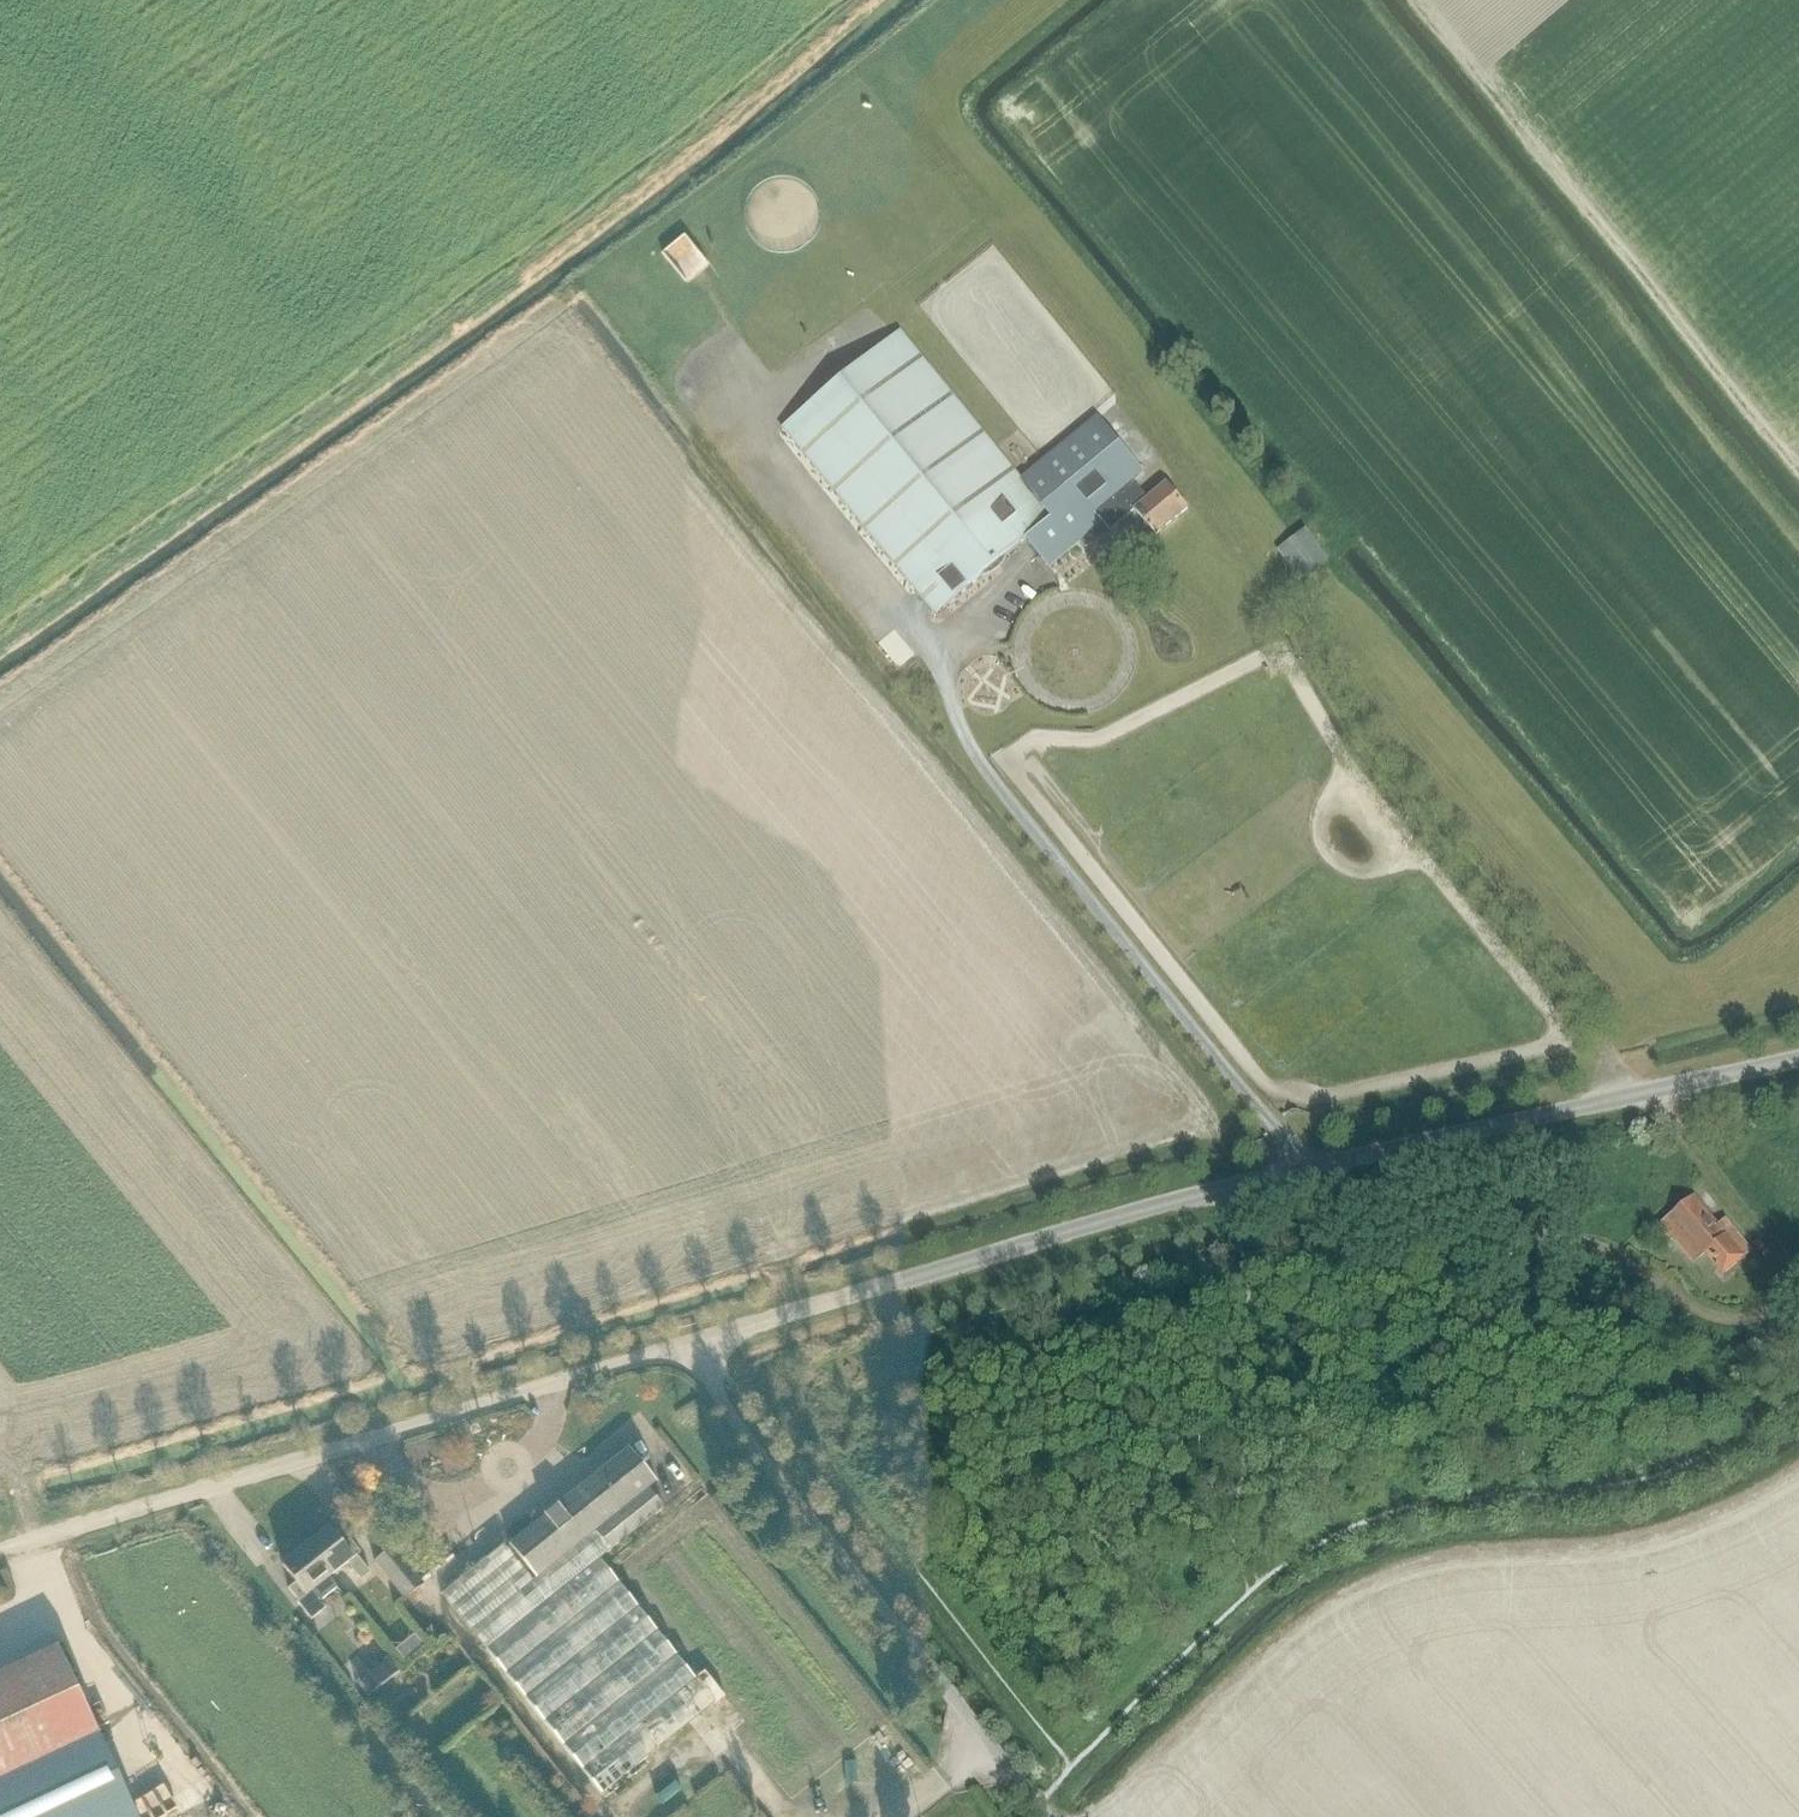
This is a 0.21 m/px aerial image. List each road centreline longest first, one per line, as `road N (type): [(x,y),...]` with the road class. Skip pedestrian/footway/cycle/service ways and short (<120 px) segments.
road 1 (unclassified): [(0,1551),(696,1341)]
road 2 (unclassified): [(696,1341),(1273,1176)]
road 3 (unclassified): [(1047,1816),(716,1395),(696,1341)]
road 4 (unclassified): [(1273,1176),(1296,1199),(1587,1243),(1717,1317),(1751,1316),(1798,1290)]
road 5 (unclassified): [(1273,1176),(1798,1058)]

